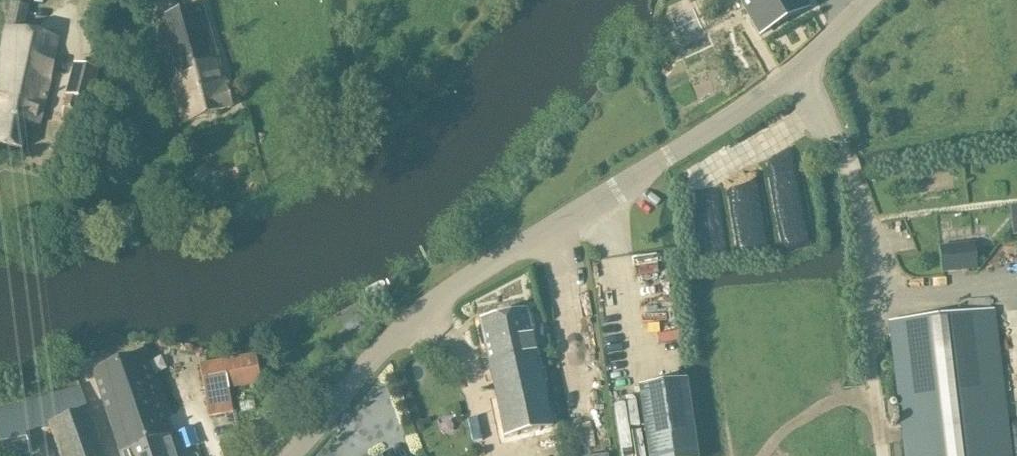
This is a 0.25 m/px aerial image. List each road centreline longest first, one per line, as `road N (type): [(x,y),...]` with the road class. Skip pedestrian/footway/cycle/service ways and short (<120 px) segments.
road 1 (tertiary): [(283,455),(394,333),(436,299),(797,71),(866,0)]
road 2 (track): [(872,295),(880,455)]

